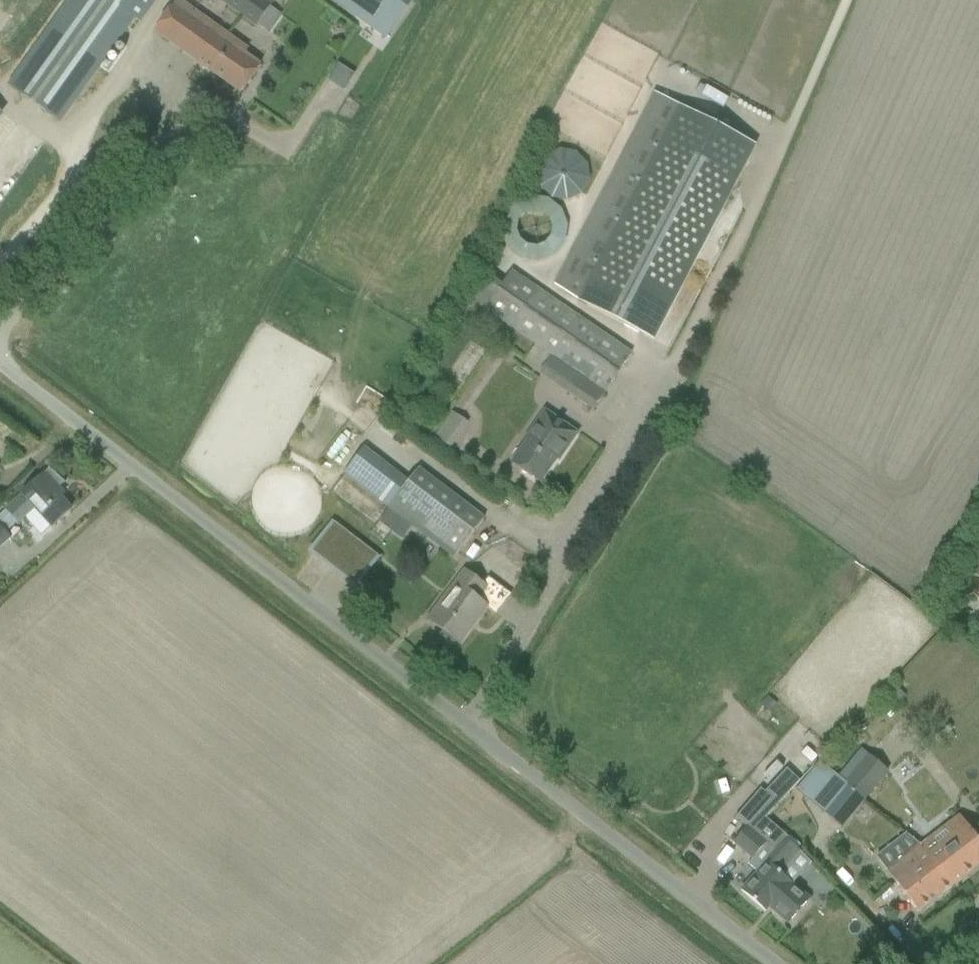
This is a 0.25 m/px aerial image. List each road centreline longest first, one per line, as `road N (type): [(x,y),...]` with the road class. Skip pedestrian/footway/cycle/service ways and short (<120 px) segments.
road 1 (unclassified): [(773,963),(29,385)]

